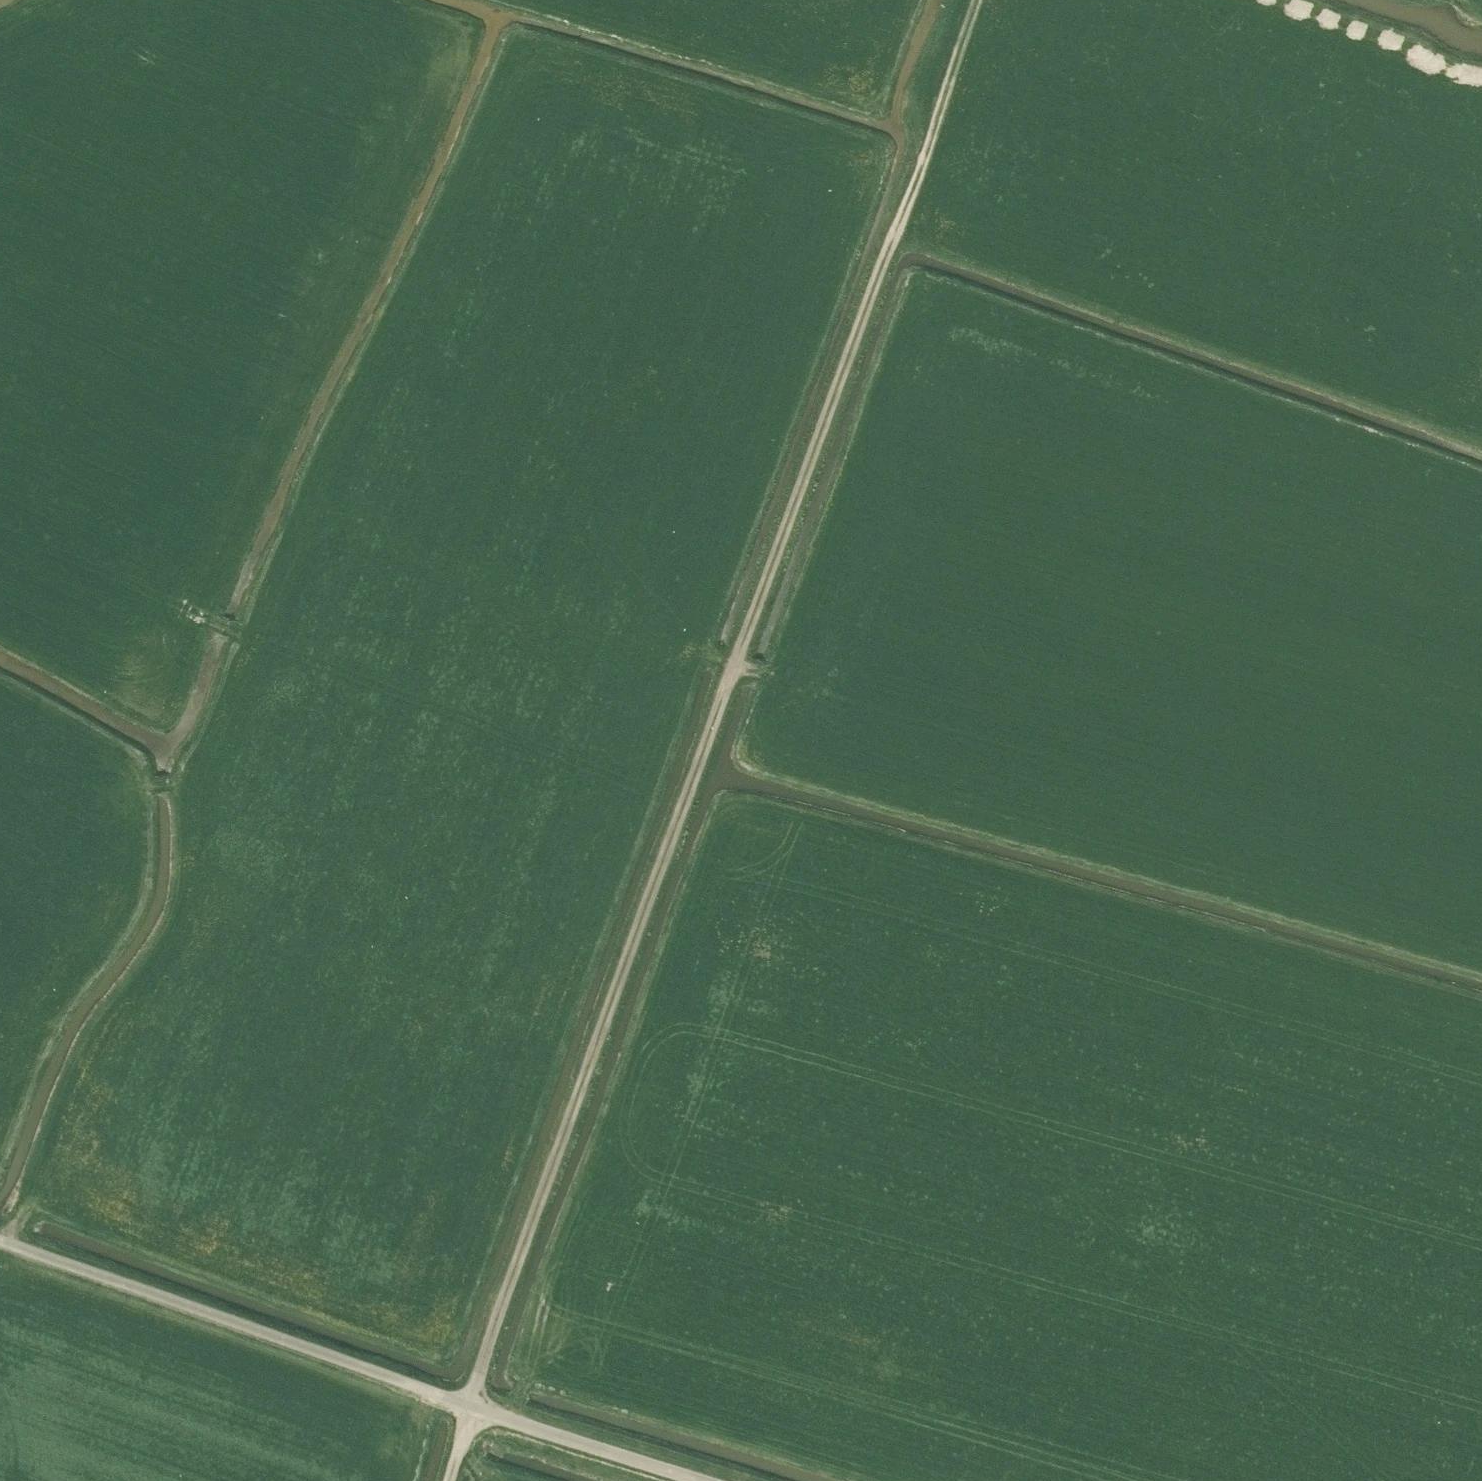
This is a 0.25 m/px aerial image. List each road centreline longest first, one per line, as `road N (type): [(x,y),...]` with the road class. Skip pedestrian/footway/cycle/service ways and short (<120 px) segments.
road 1 (track): [(471,1408),(498,1313),(975,0)]
road 2 (unclassified): [(699,1480),(471,1408)]

